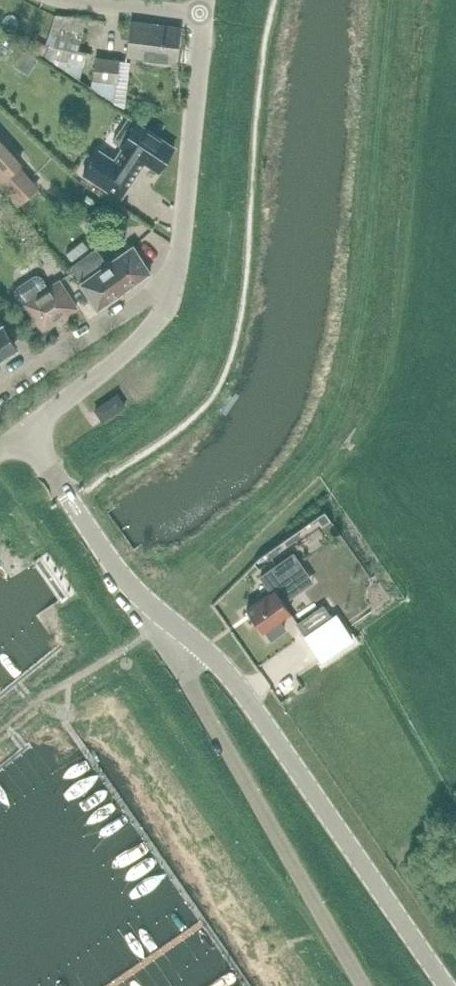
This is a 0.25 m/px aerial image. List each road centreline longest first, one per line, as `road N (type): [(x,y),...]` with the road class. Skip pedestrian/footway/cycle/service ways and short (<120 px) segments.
road 1 (unclassified): [(446,985),(259,712),(222,667),(127,585),(23,435)]
road 2 (unclassified): [(178,276),(203,15)]
road 3 (unclassified): [(23,435),(137,343),(164,314),(178,276)]
road 4 (unclassified): [(178,276),(0,392)]
road 5 (unclassified): [(203,15),(69,0)]

